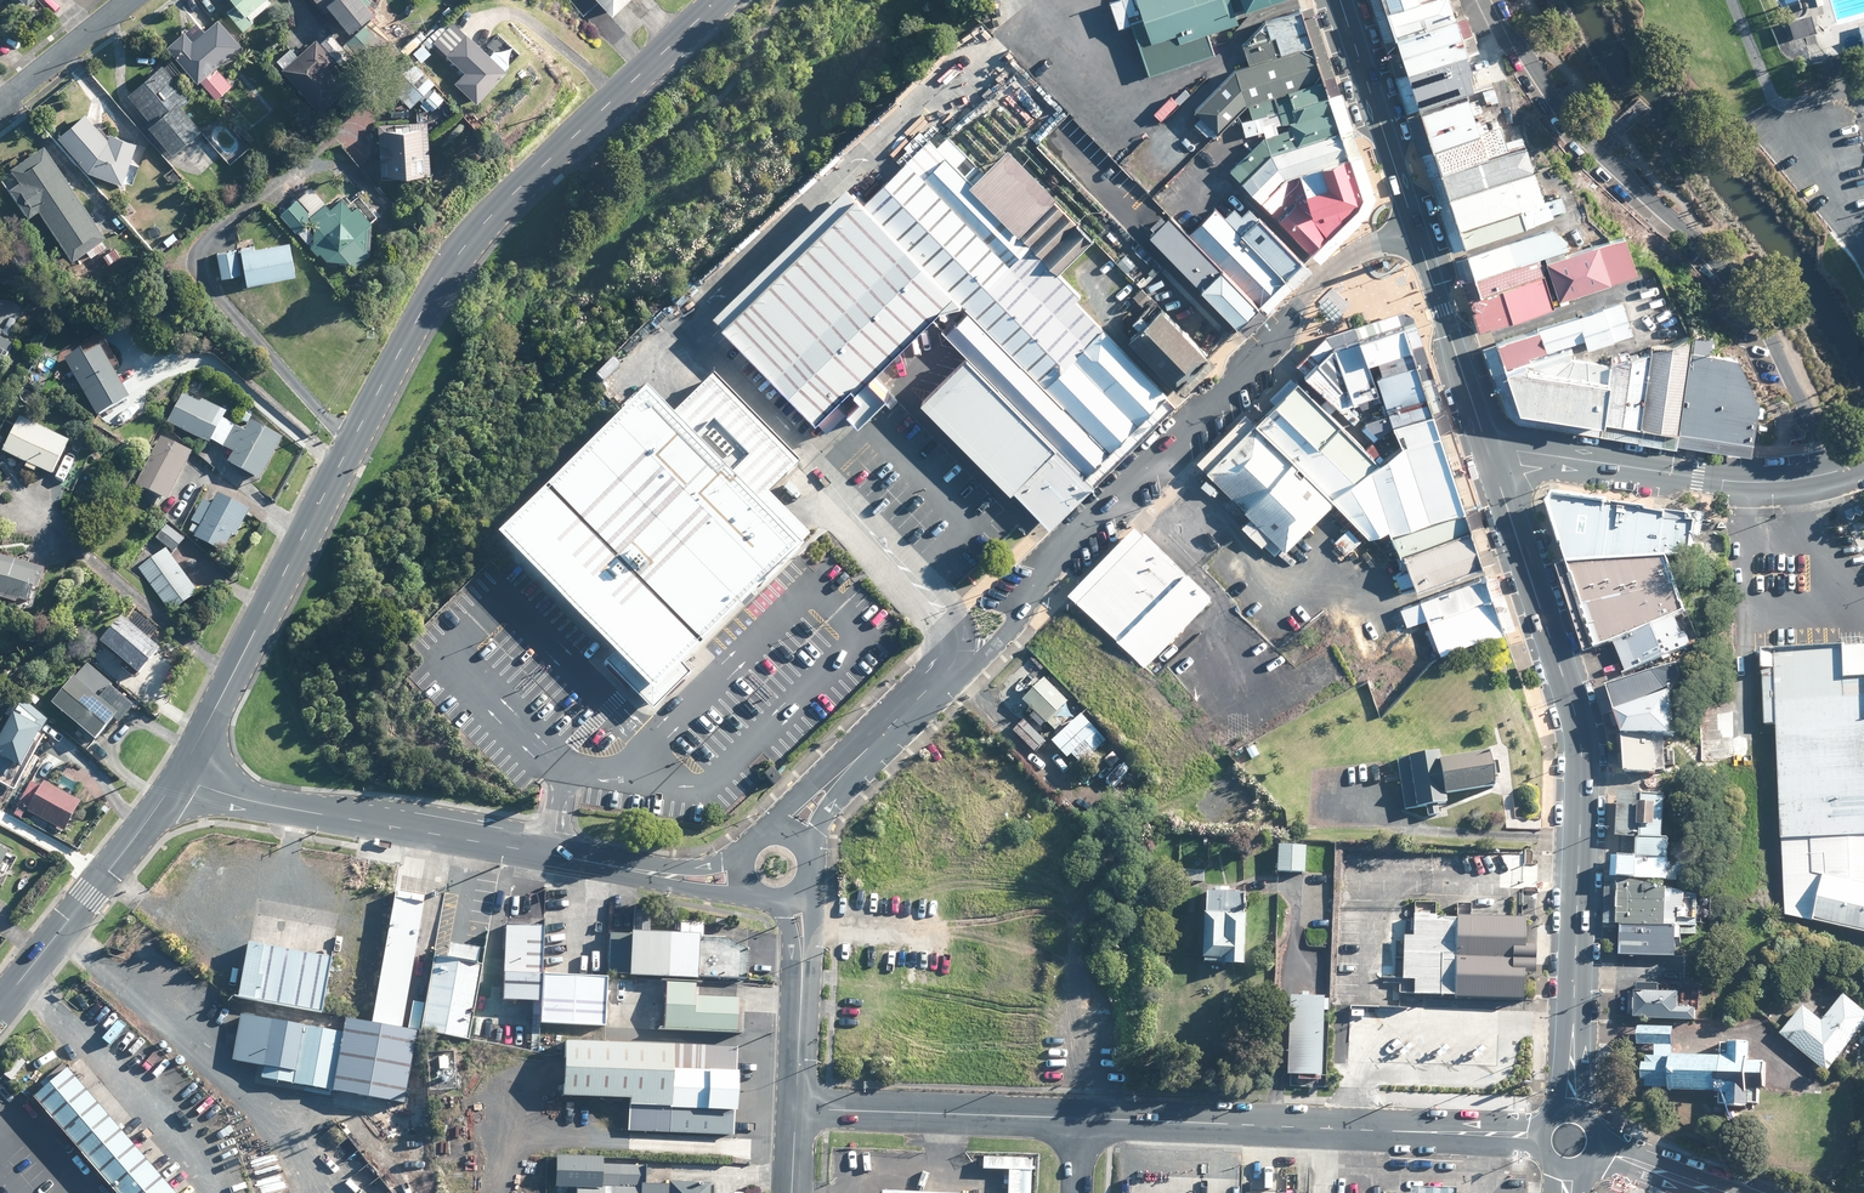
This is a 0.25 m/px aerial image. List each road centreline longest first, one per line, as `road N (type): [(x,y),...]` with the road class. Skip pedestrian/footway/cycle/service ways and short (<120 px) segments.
road 1 (tertiary): [(720,0),(462,252),(421,315),(176,780)]
road 2 (tertiary): [(1417,231),(1348,259),(1312,287),(1153,465),(1061,551),(1011,630),(984,656),(938,676),(789,836)]
road 3 (tertiary): [(1570,1111),(1580,738),(1490,457)]
road 4 (residential): [(1835,472),(1748,303),(1580,135),(1484,0)]
road 5 (tertiary): [(176,780),(267,805),(679,877),(741,876)]
road 6 (residential): [(1078,1120),(1540,1138)]
road 7 (tertiary): [(1835,472),(1747,483),(1559,457),(1490,457)]
road 8 (unclassified): [(176,780),(0,1006)]
road 9 (residential): [(795,1105),(1078,1120)]
road 10 (tertiary): [(1417,231),(1342,0)]
road 11 (tertiary): [(1490,457),(1417,231)]
road 12 (residential): [(795,1105),(803,958),(793,896)]
road 13 (residential): [(0,106),(129,0)]
road 14 (residential): [(1722,1192),(1597,1151)]

